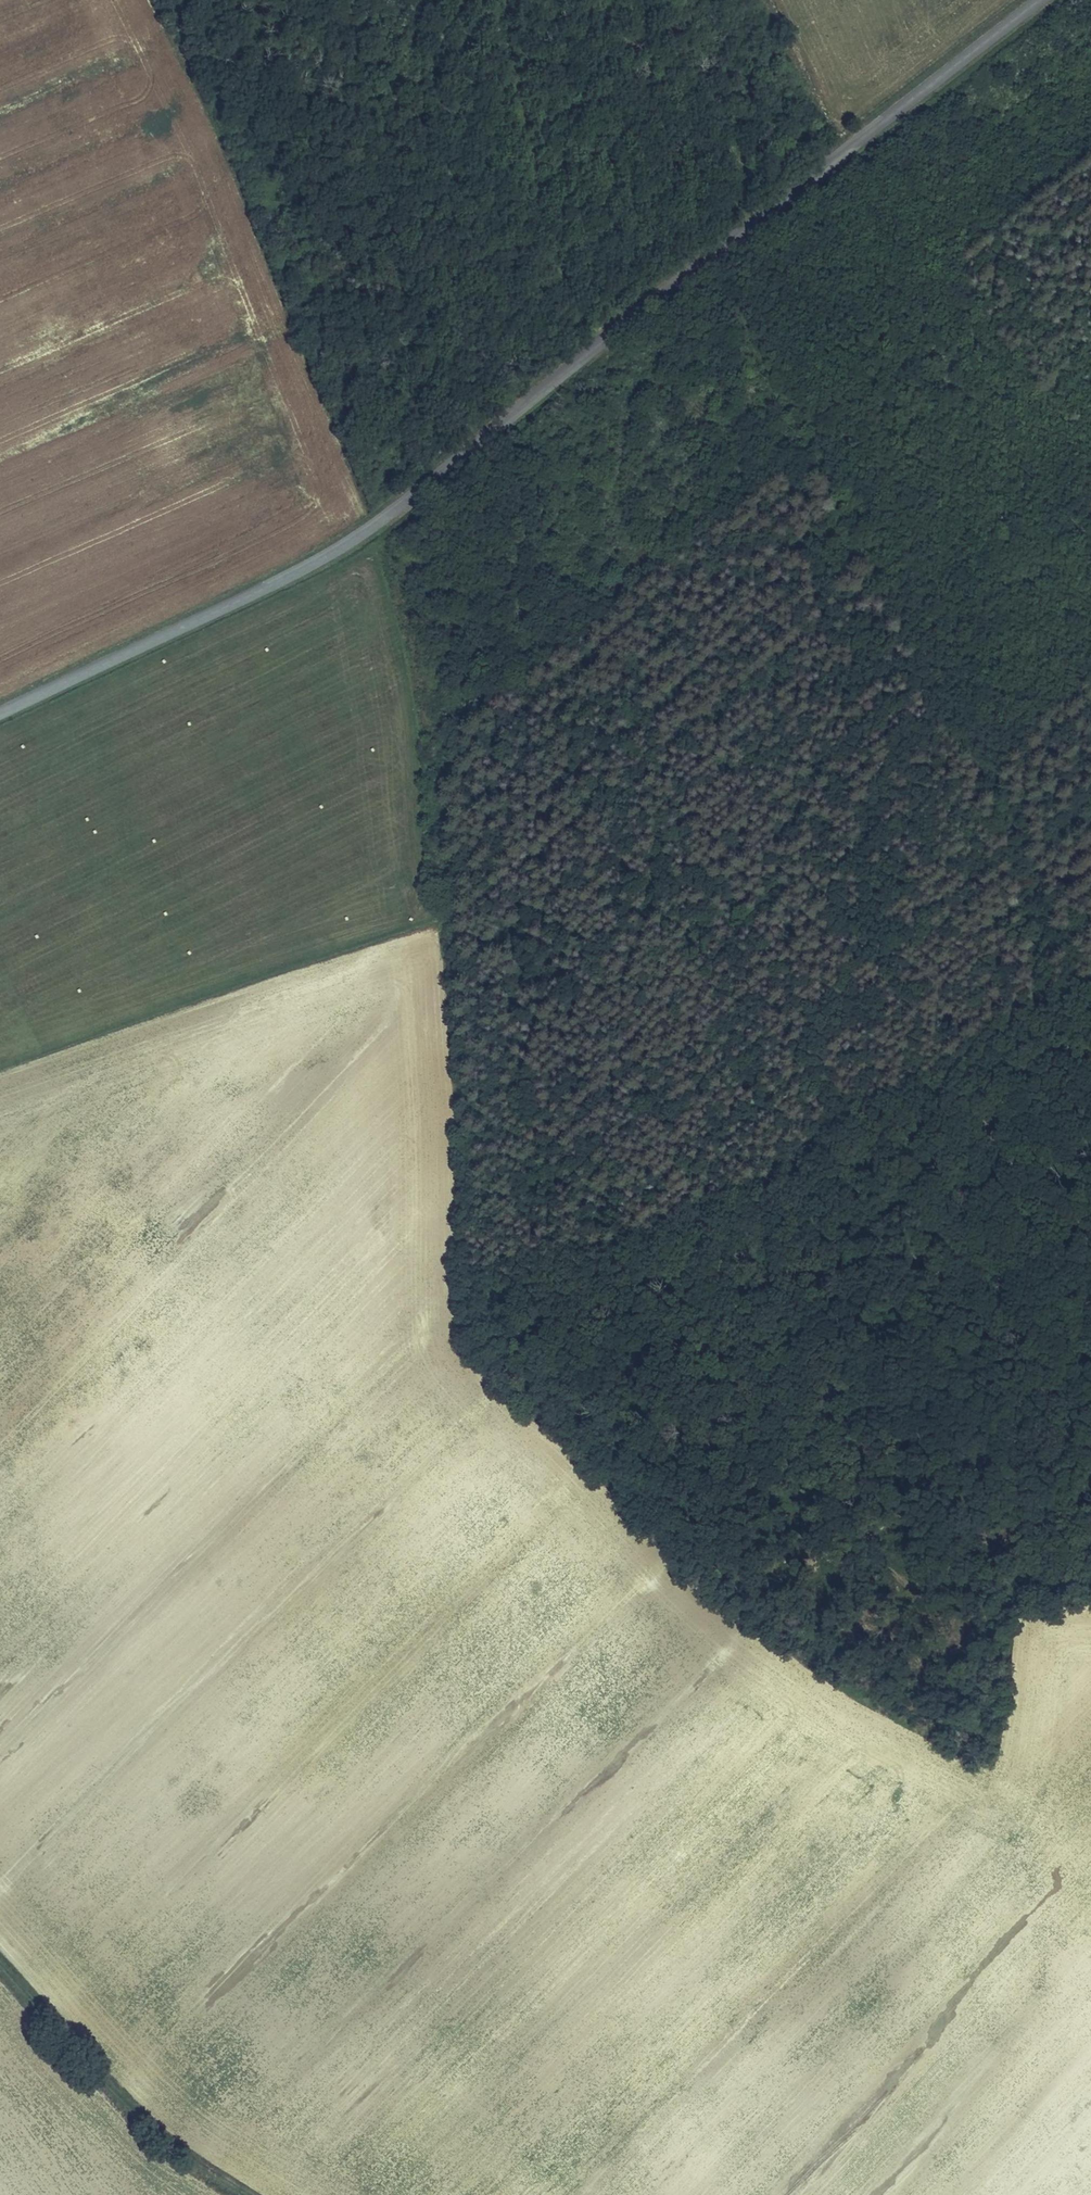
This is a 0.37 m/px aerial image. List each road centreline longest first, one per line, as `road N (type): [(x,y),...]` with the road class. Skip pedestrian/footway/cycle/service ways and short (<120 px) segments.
road 1 (tertiary): [(0,714),(370,529),(1039,0)]
road 2 (track): [(0,1958),(134,2105),(254,2194)]

